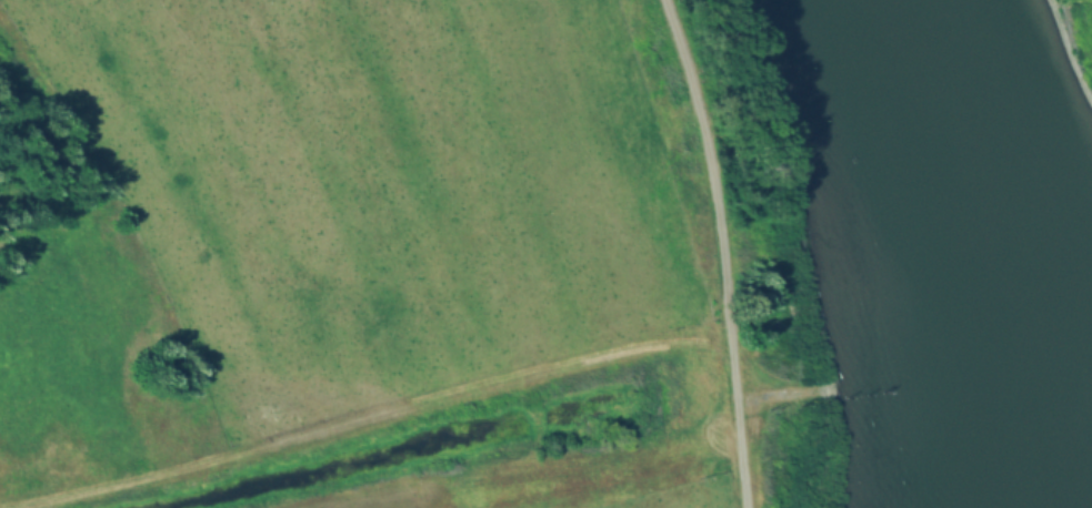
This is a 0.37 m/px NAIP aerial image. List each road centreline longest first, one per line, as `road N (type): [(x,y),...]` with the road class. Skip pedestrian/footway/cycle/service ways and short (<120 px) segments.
road 1 (track): [(753,507),(724,233),(659,0)]

